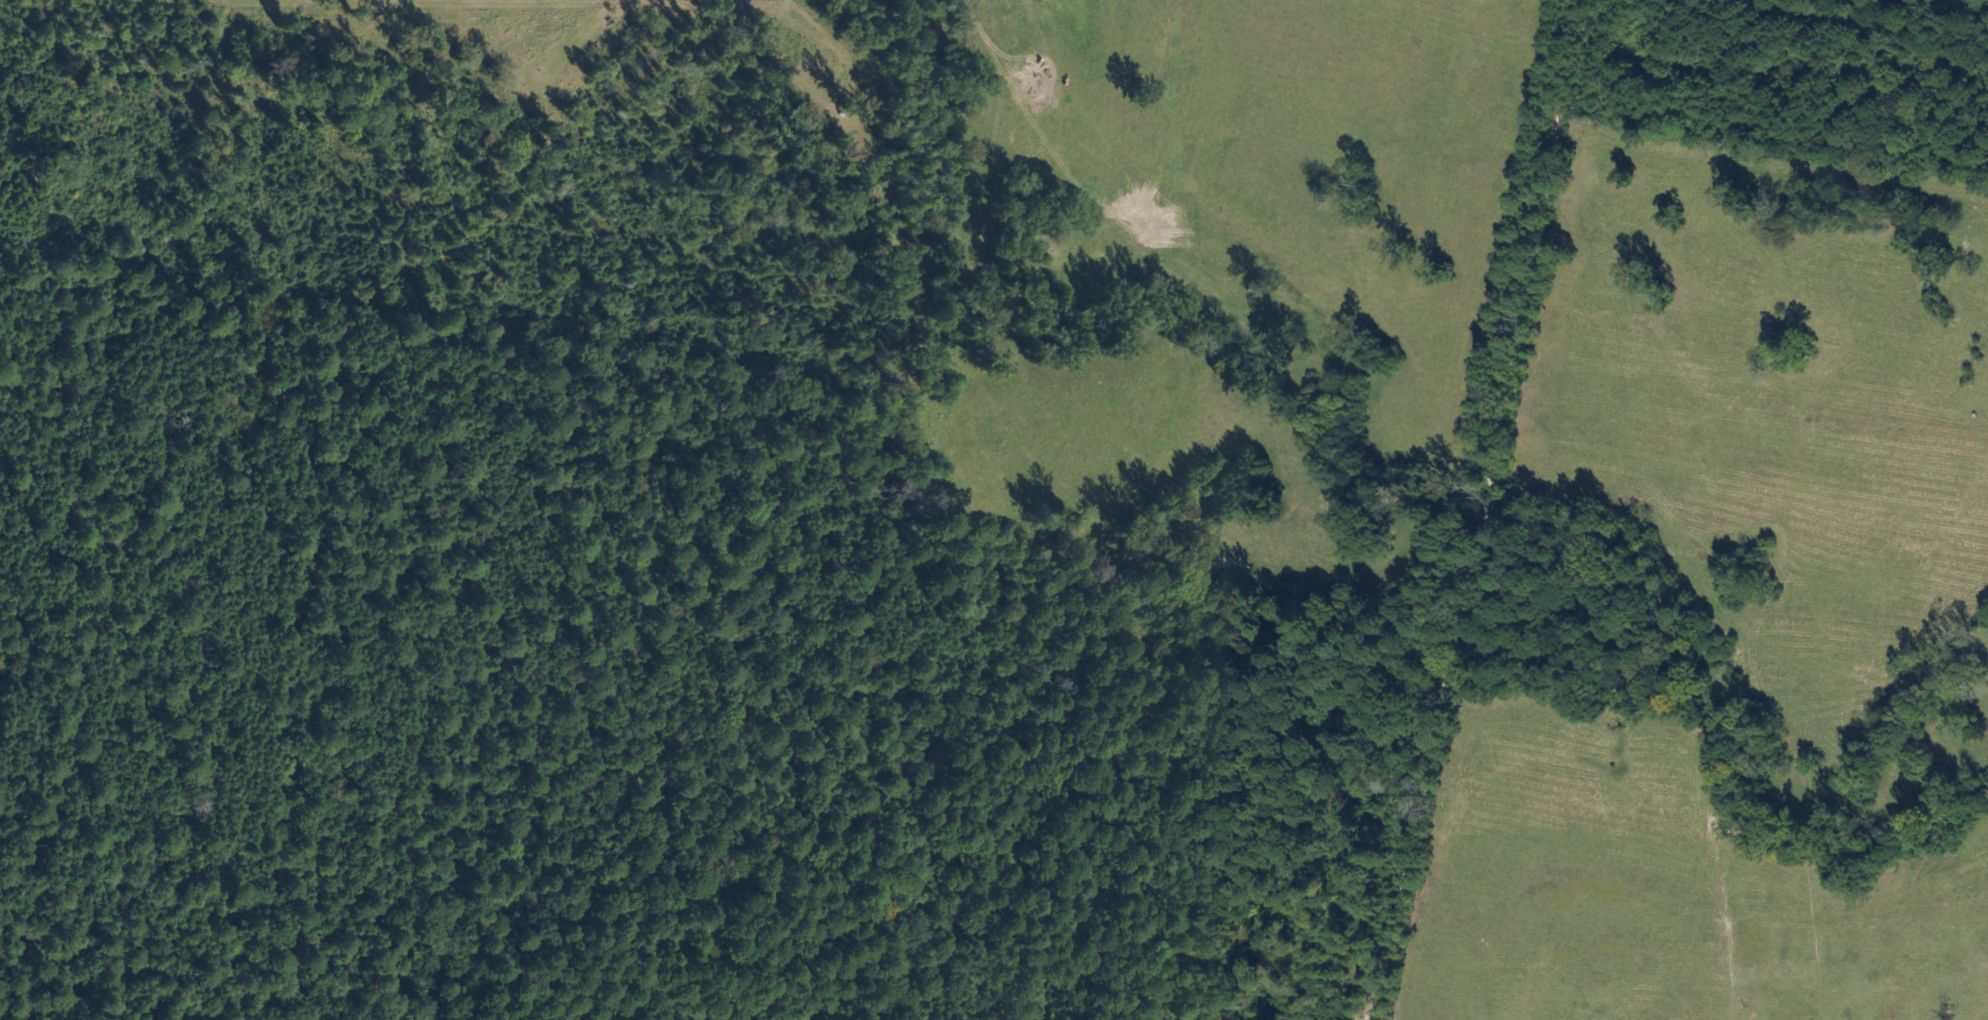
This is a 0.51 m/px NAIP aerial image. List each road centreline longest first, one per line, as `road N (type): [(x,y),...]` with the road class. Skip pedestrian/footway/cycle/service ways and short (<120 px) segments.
road 1 (residential): [(1368,1019),(1440,810),(1470,620),(1520,485),(1592,0)]

